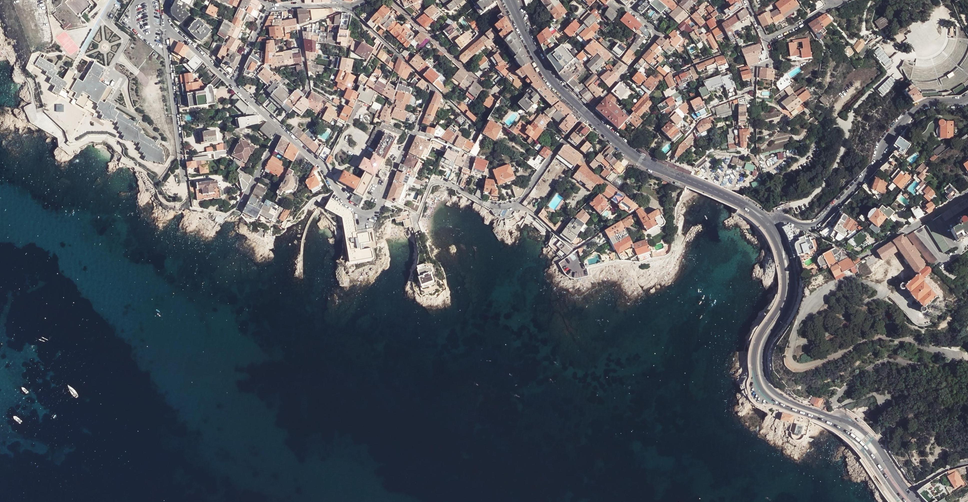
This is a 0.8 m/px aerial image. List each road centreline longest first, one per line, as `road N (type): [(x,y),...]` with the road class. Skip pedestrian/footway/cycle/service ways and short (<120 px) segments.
road 1 (secondary): [(916,501),(869,437),(782,397),(766,381),(765,346),(793,289),(787,251),(771,222)]
road 2 (secondary): [(766,226),(784,289),(755,353),(758,387),(772,401),(853,437),(905,501)]
road 3 (residential): [(419,232),(416,220),(435,182),(491,206),(518,205),(587,115)]
road 4 (residential): [(771,222),(818,223),(876,166),(911,114),(967,98)]
road 5 (secondary): [(760,216),(636,157),(587,115)]
road 6 (residential): [(166,29),(184,183)]
road 7 (residential): [(587,115),(659,35),(629,10)]
road 8 (residential): [(281,129),(354,208),(374,212),(383,200)]
road 9 (secondary): [(587,115),(536,59),(510,0)]
road 10 (residential): [(967,194),(861,258)]

